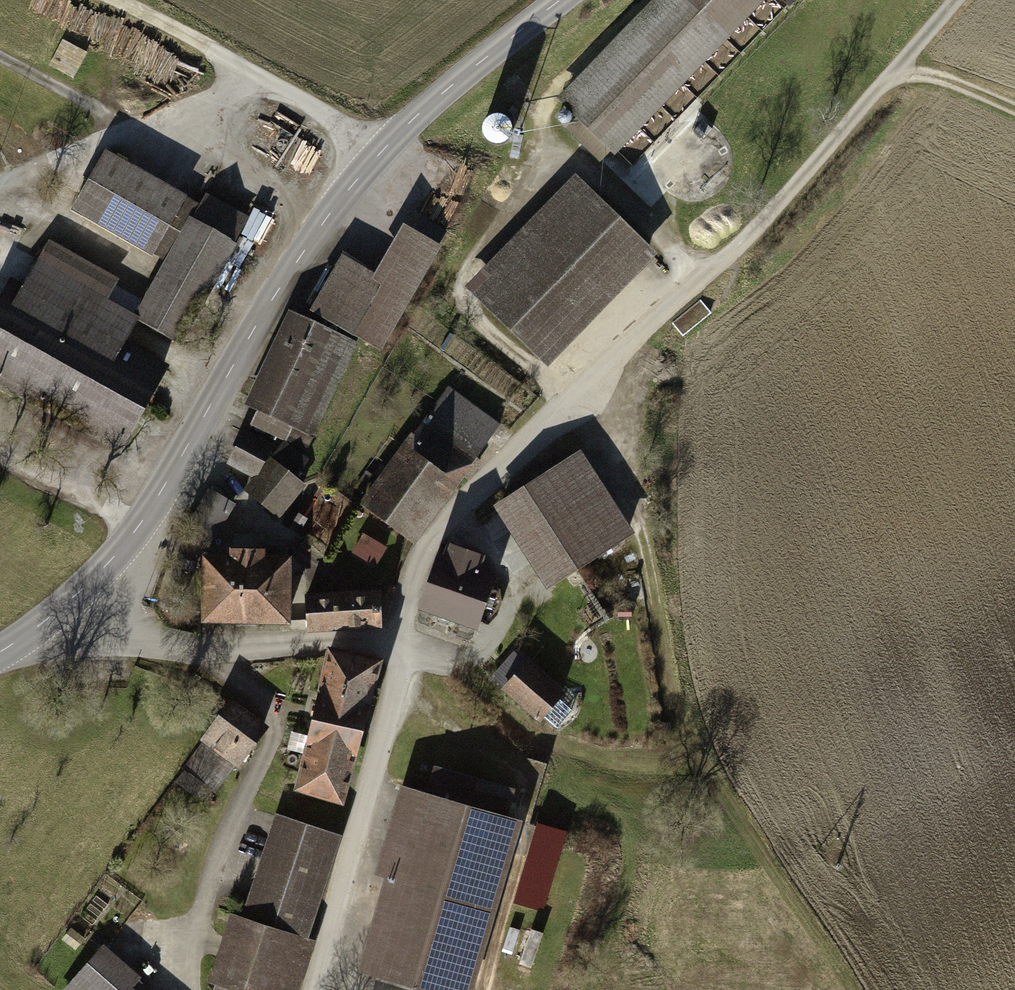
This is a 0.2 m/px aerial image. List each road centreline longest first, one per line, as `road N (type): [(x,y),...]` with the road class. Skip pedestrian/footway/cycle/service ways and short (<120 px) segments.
road 1 (track): [(842,989),(695,748),(651,554),(566,405)]
road 2 (residential): [(408,648),(438,537),(681,285)]
road 3 (tertiary): [(393,139),(302,250),(143,520)]
road 4 (residential): [(0,194),(258,74),(322,112),(393,139)]
road 5 (residential): [(314,989),(408,648)]
road 6 (residential): [(408,648),(355,636),(171,644),(102,625),(73,602)]
road 7 (tertiary): [(566,0),(393,139)]
road 8 (residential): [(143,520),(0,444)]
road 9 (track): [(258,74),(120,0)]
road 10 (track): [(890,79),(933,78),(1014,113)]

